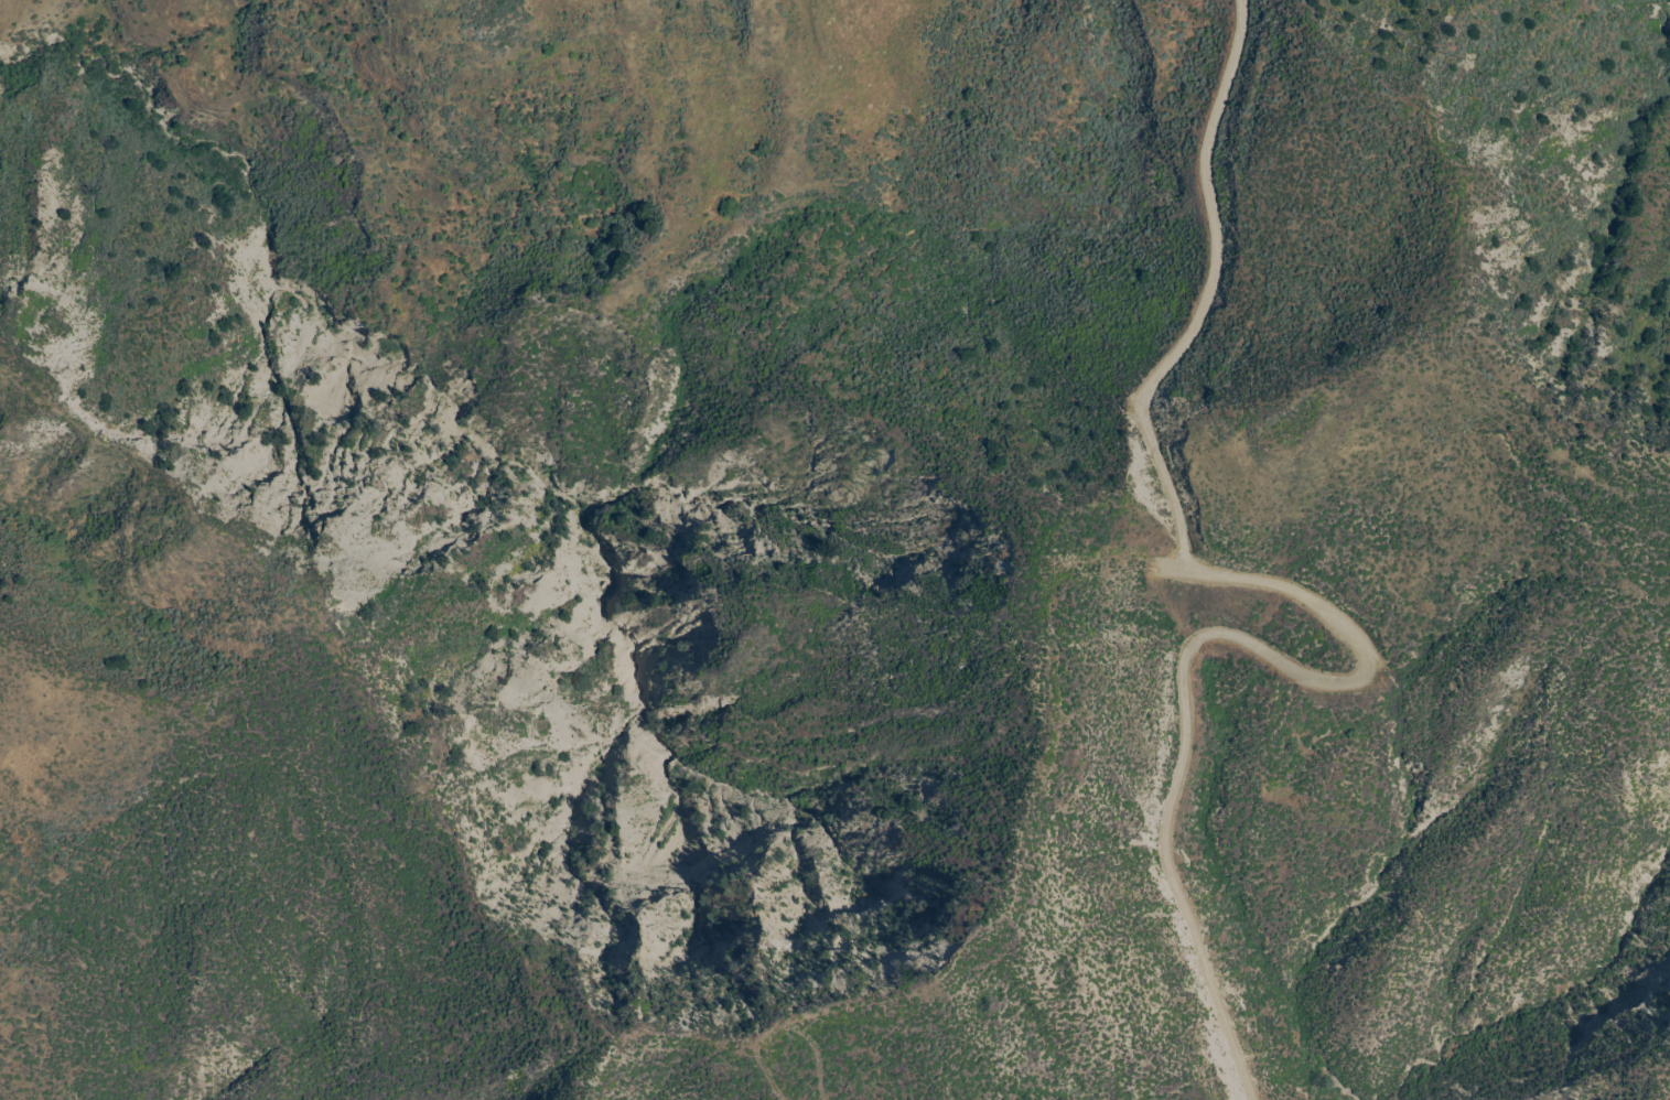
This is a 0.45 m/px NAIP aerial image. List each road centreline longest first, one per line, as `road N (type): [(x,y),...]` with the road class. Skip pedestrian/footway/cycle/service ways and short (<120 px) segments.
road 1 (track): [(1253,1099),(1171,867),(1188,718),(1179,661),(1193,634),(1325,672),(1364,671),(1356,629),(1311,594),(1183,567),(1174,490),(1140,407),(1202,330),(1220,269),(1217,196),(1202,169),(1248,29),(1243,0)]

